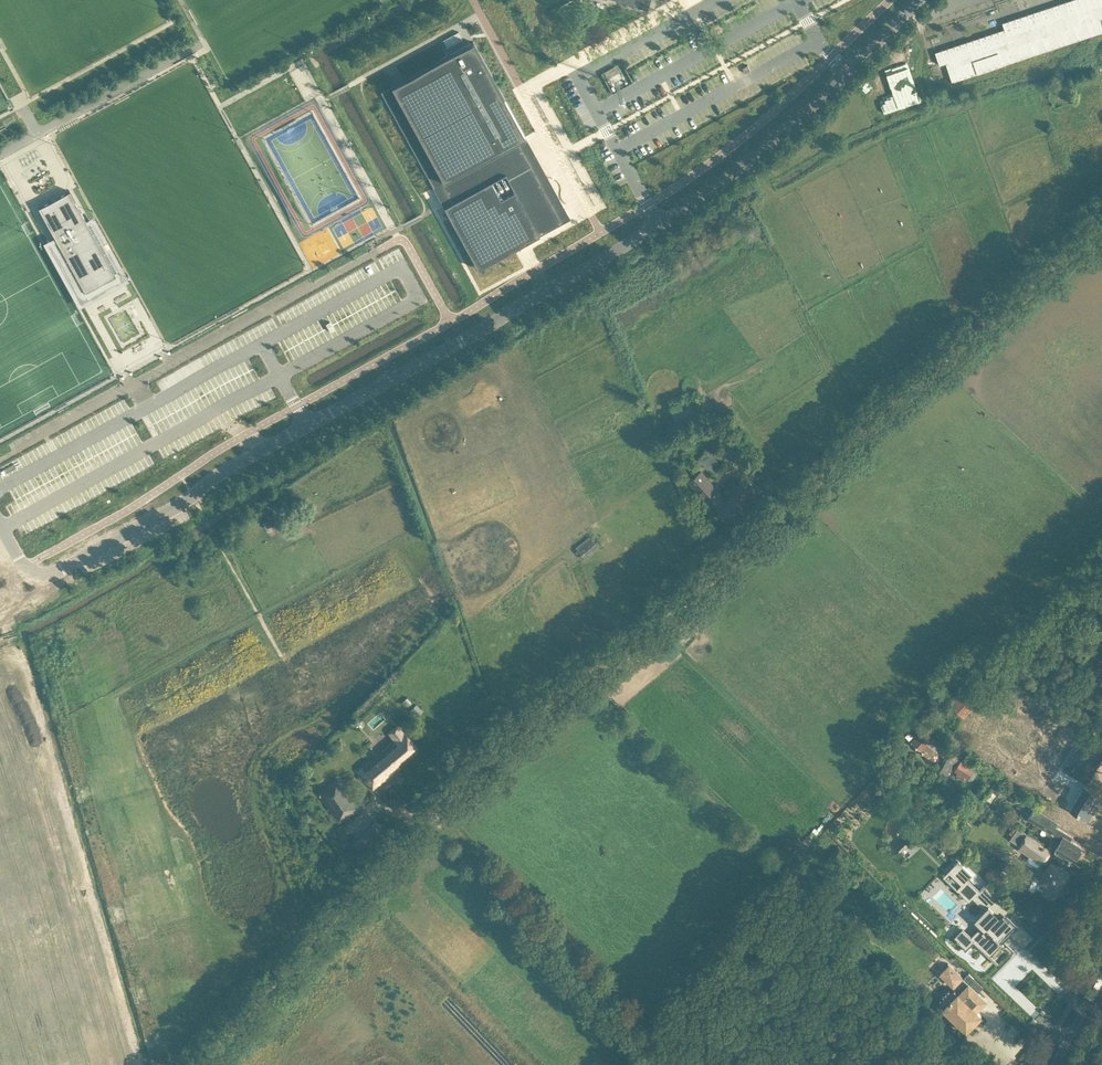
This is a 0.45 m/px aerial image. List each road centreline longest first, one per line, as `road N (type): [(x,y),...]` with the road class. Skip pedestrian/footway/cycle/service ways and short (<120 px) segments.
road 1 (unclassified): [(196,1064),(503,737),(758,533),(1101,220)]
road 2 (unclassified): [(0,526),(24,566),(47,575),(194,497),(229,468),(679,212),(791,126),(919,0)]
road 3 (track): [(680,1064),(435,808)]

